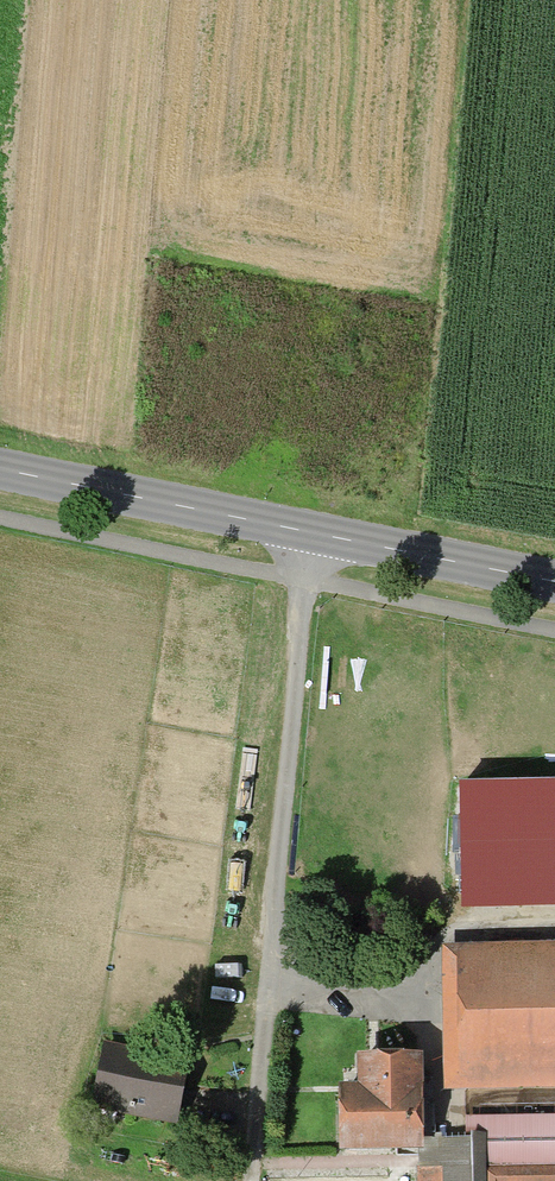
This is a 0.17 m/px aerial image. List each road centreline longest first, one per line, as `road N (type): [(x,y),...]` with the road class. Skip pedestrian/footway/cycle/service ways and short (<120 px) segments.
road 1 (track): [(306,531),(245,1180)]
road 2 (tertiary): [(0,469),(554,582)]
road 3 (track): [(0,518),(554,628)]

